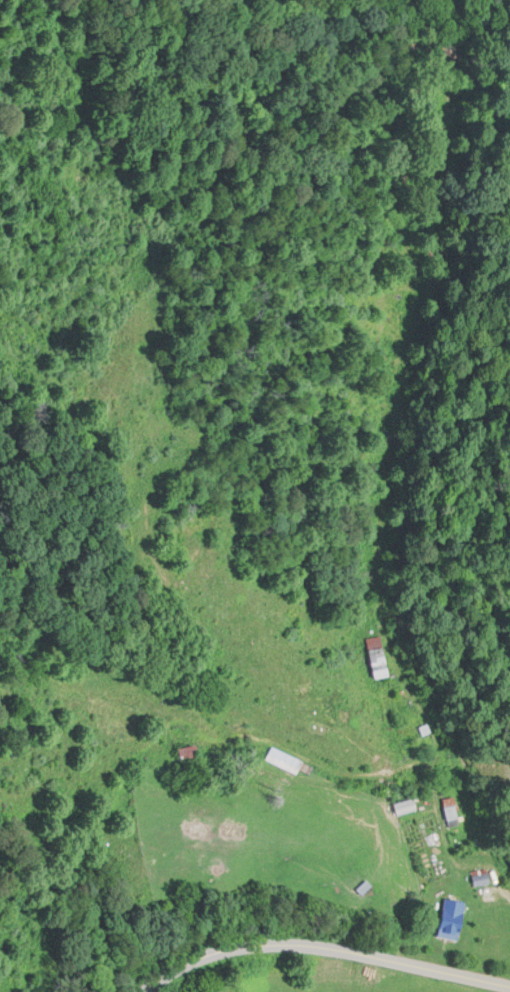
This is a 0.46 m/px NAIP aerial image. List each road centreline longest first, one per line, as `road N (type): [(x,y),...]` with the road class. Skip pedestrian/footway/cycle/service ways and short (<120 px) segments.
road 1 (tertiary): [(150,991),(197,959),(289,941),(509,983)]

